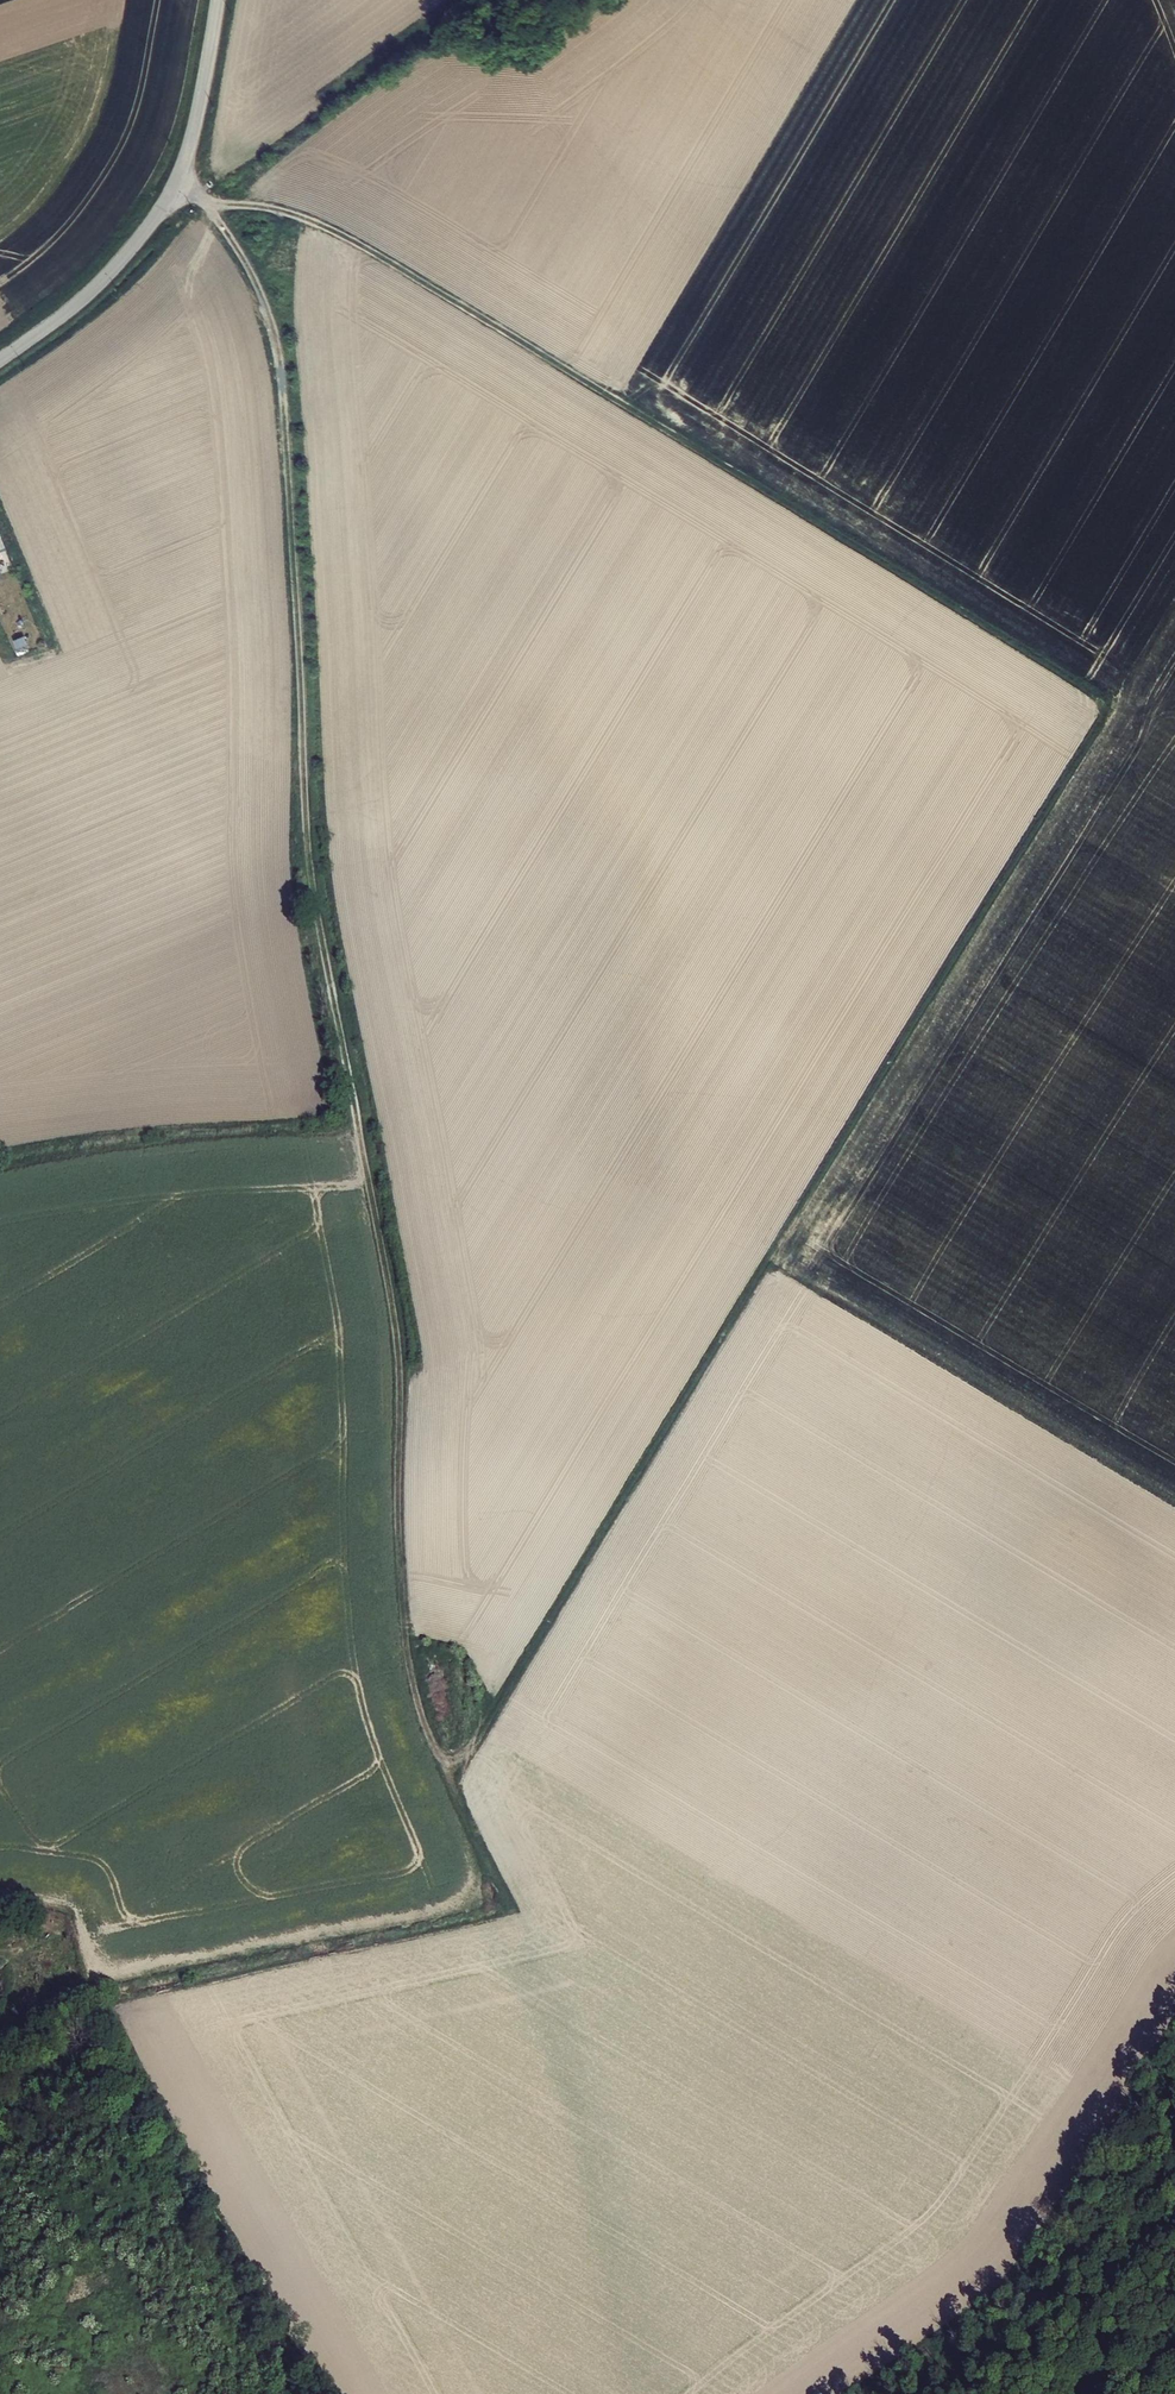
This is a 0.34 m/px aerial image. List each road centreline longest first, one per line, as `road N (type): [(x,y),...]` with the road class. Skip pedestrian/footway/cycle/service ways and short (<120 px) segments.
road 1 (track): [(168,196),(247,201),(331,227),(1101,694),(1098,736),(452,1782),(516,1910)]
road 2 (track): [(452,1782),(407,1649),(395,1326),(314,877),(285,367),(226,224),(191,198)]
road 3 (tertiary): [(0,361),(92,292),(160,209),(189,147),(217,0)]

